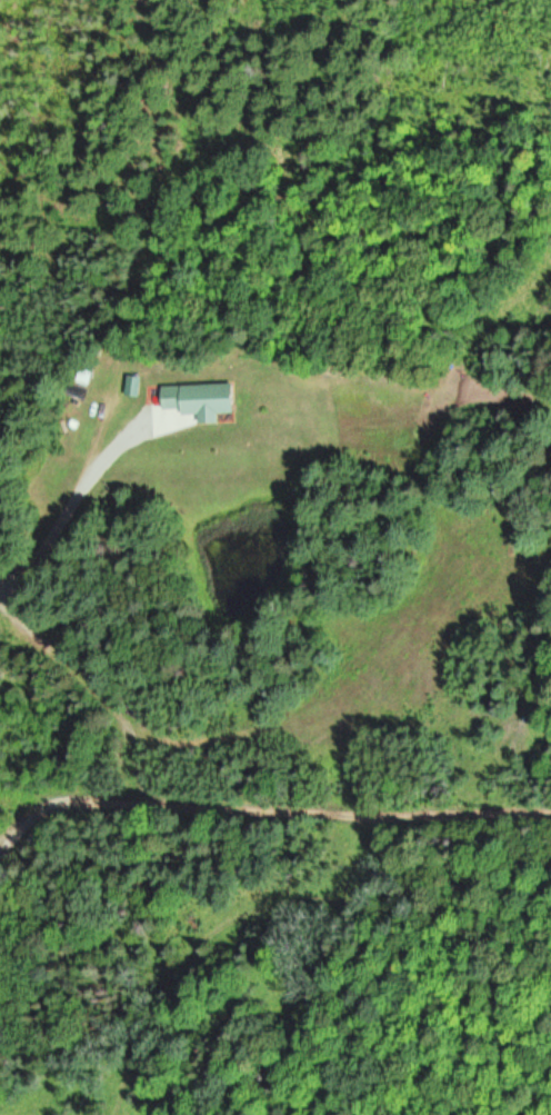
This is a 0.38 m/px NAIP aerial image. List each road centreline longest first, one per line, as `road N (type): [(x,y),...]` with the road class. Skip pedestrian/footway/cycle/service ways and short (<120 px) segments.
road 1 (track): [(0,849),(32,814),(60,803),(550,819)]
road 2 (track): [(2,590),(123,721),(141,806)]

